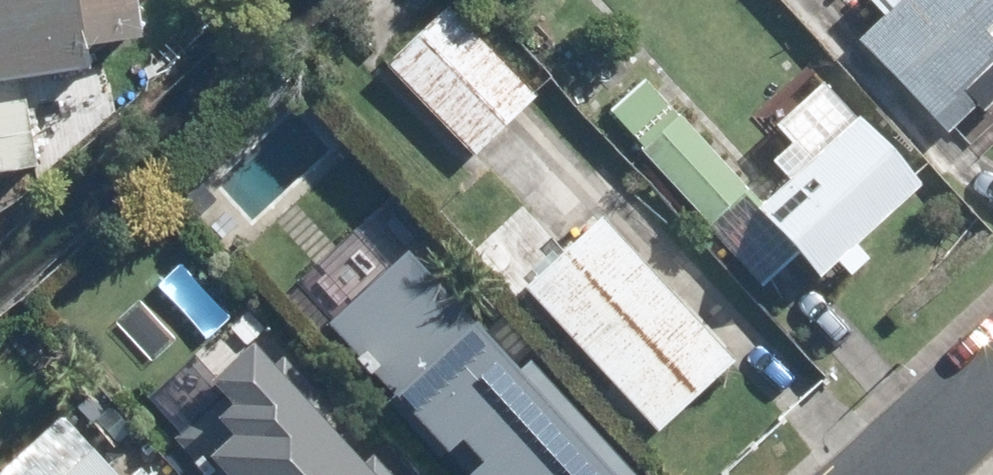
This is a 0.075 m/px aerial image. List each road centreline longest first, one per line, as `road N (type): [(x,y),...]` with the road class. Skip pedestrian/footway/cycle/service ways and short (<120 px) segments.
road 1 (residential): [(992,383),(894,474)]

